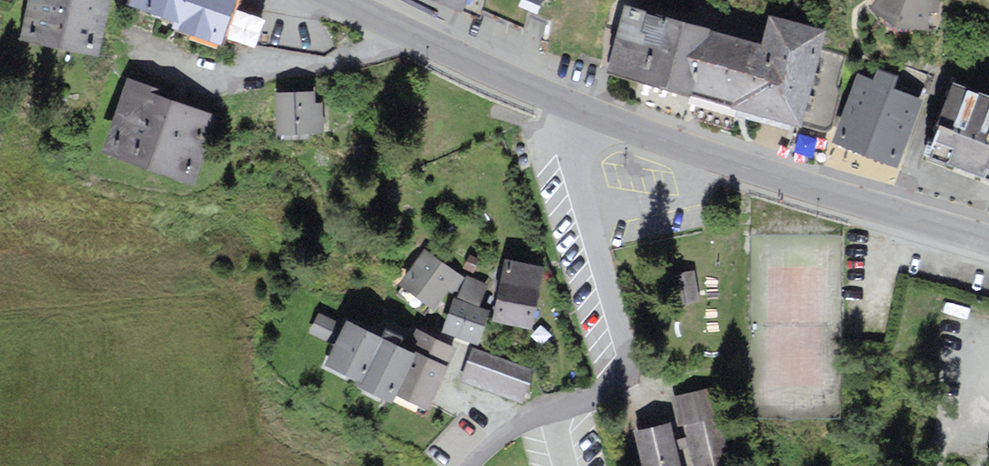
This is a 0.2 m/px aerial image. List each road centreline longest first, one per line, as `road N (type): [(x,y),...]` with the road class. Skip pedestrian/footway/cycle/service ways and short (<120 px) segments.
road 1 (residential): [(609,121),(570,162),(622,385),(490,445),(474,465)]
road 2 (secondary): [(988,239),(609,121)]
road 3 (secondary): [(609,121),(341,0)]

